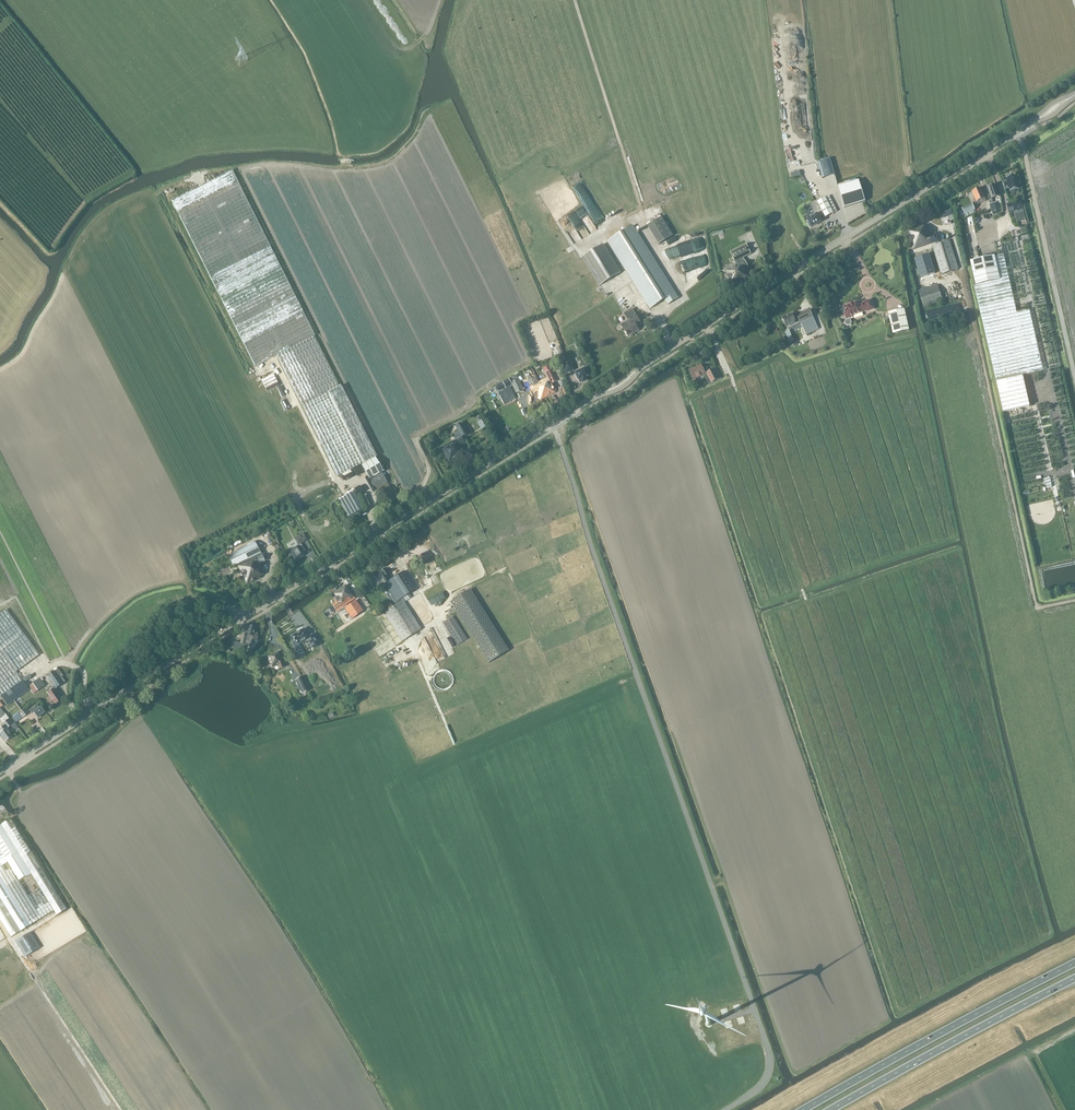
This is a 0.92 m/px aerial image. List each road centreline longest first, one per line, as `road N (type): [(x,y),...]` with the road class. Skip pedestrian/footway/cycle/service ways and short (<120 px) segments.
road 1 (tertiary): [(0,771),(1074,95)]
road 2 (trunk): [(1074,963),(803,1109)]
road 3 (trunk): [(831,1109),(1074,978)]
road 4 (track): [(1074,373),(1015,133)]
road 5 (track): [(888,0),(906,174),(917,194)]

